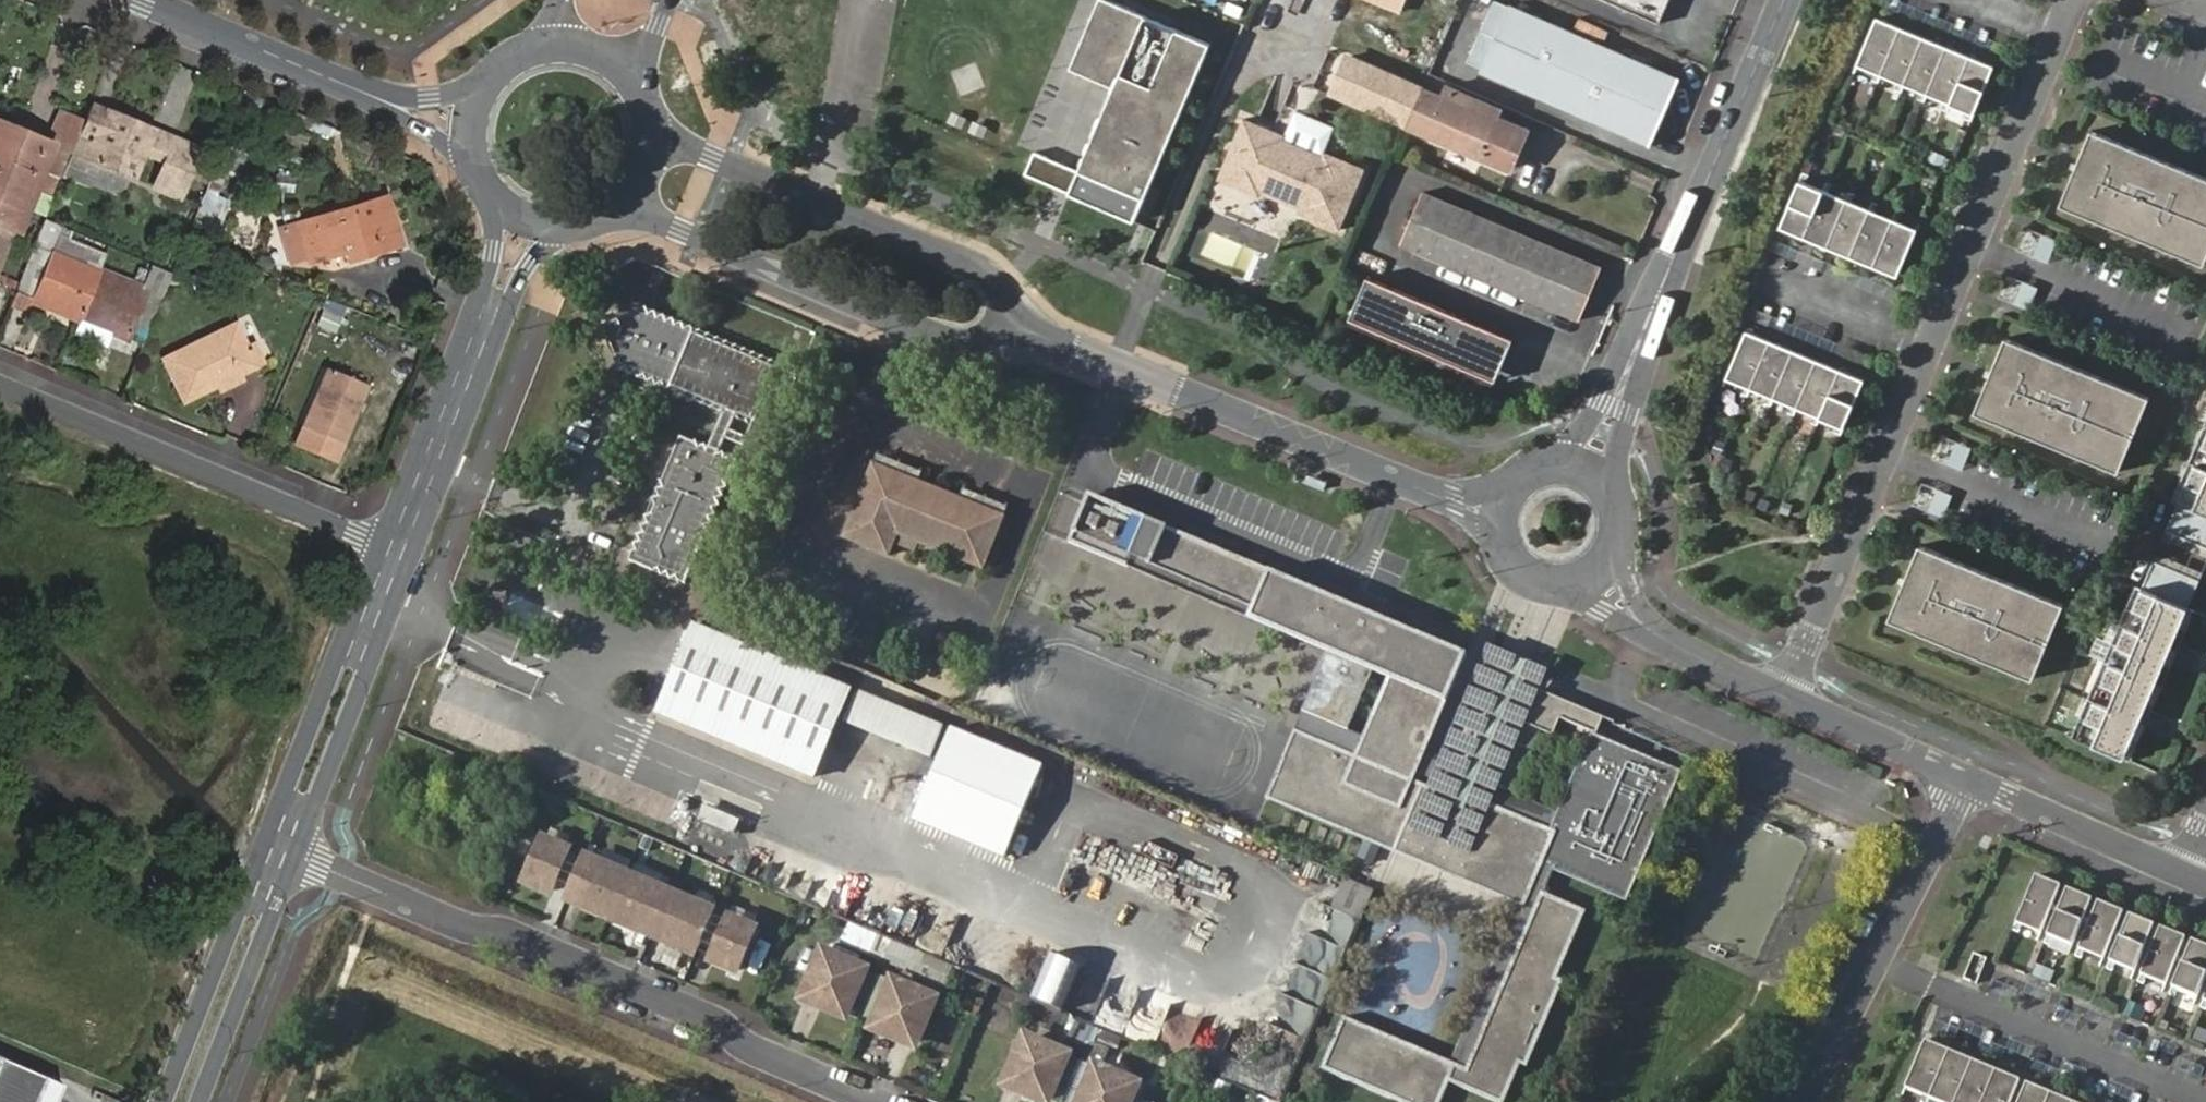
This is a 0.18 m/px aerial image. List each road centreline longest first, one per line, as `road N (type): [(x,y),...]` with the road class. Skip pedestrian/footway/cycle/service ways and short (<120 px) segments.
road 1 (residential): [(284,848),(476,930),(502,926),(721,1018),(732,1040),(878,1101)]
road 2 (residential): [(1427,491),(1016,327)]
road 3 (unclassified): [(1614,405),(1784,0)]
road 4 (residential): [(603,221),(640,219),(679,230),(955,342),(1016,327)]
road 5 (residential): [(0,381),(400,547)]
road 6 (residential): [(1016,327),(984,269),(671,140),(653,125)]
road 7 (residential): [(1787,693),(1929,347)]
road 8 (unclassified): [(1880,964),(2205,1098)]
road 9 (residential): [(1929,347),(2058,32)]
road 10 (residential): [(400,547),(284,848)]
road 11 (residential): [(284,848),(185,1101)]
road 12 (residential): [(147,0),(391,104)]
road 13 (residential): [(493,306),(400,547)]
road 14 (unclassified): [(2191,873),(1973,782)]
road 15 (unclassified): [(1973,782),(1787,693)]
road 16 (unclassified): [(1973,782),(1880,964)]
road 17 (residential): [(1769,283),(1929,347)]
road 18 (unclassified): [(1787,693),(1646,628)]
road 19 (unclassified): [(1880,964),(1810,1101)]

